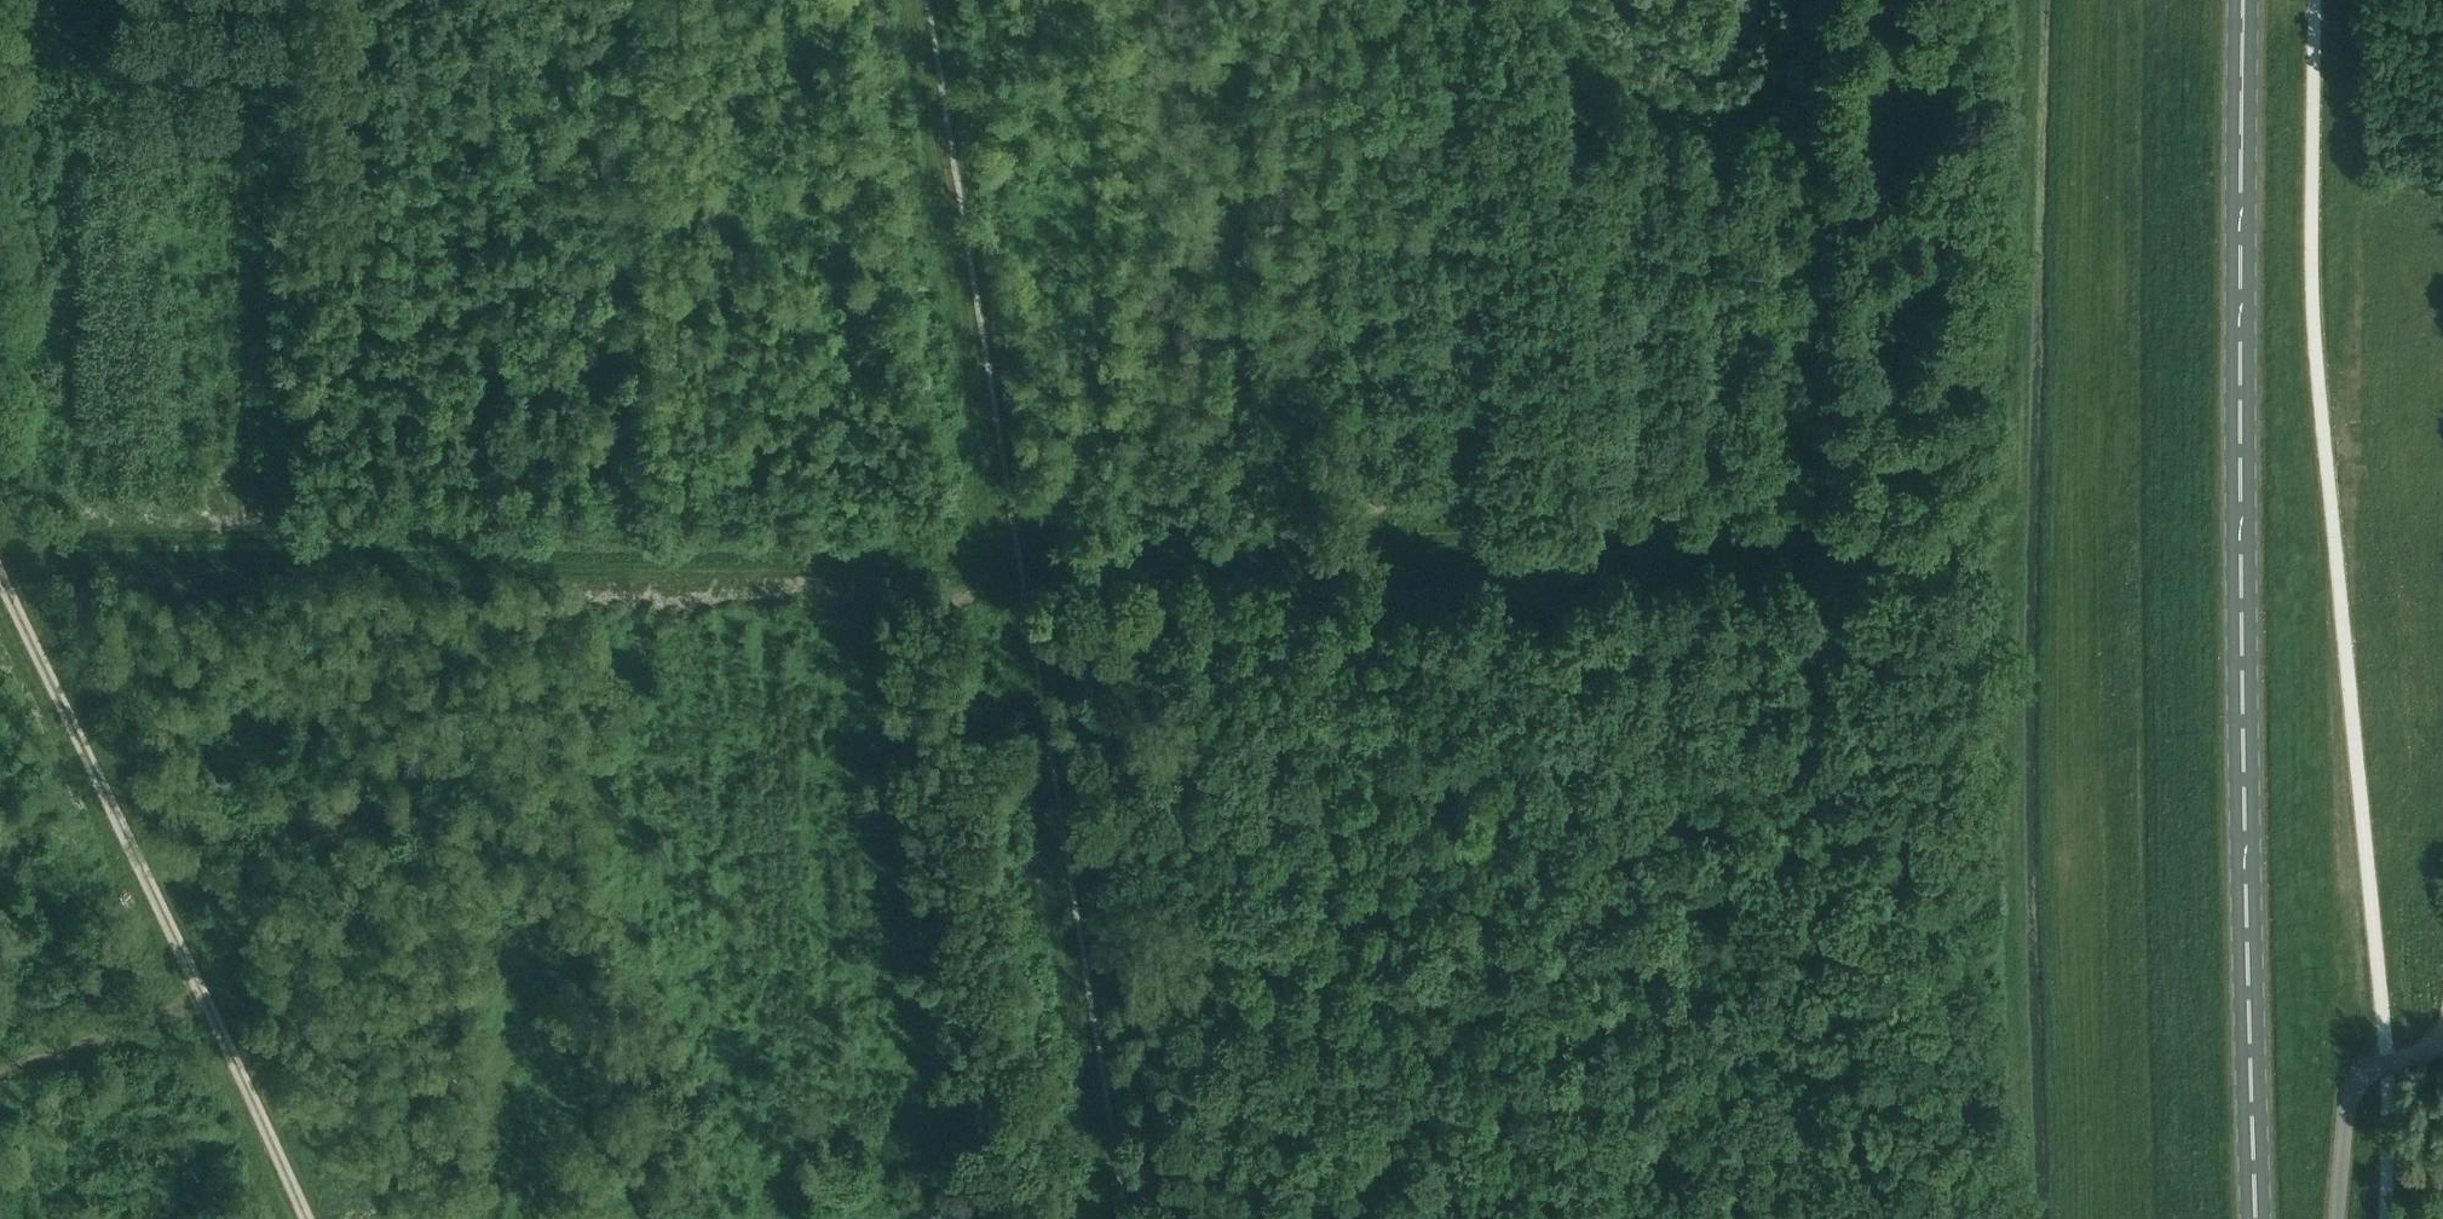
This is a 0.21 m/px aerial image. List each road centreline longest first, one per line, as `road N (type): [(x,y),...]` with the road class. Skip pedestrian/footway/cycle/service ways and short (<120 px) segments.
road 1 (primary): [(2256,1218),(2244,787),(2243,0)]
road 2 (track): [(0,576),(305,1218)]

